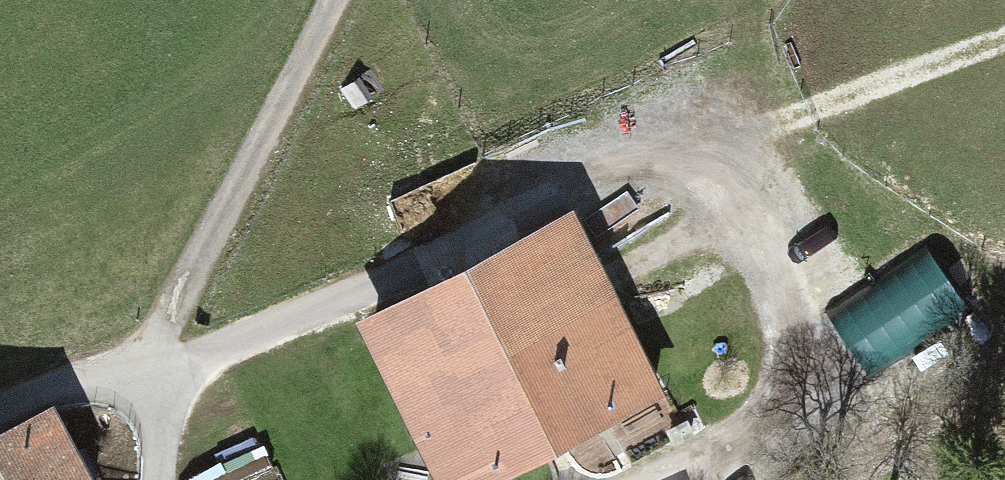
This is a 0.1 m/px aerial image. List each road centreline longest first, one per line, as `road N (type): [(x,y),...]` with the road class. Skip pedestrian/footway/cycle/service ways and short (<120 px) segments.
road 1 (track): [(342,0),(186,289),(156,376),(668,169),(1004,46)]
road 2 (track): [(722,149),(815,402),(655,479)]
road 3 (track): [(0,428),(62,399),(156,376),(153,479)]

